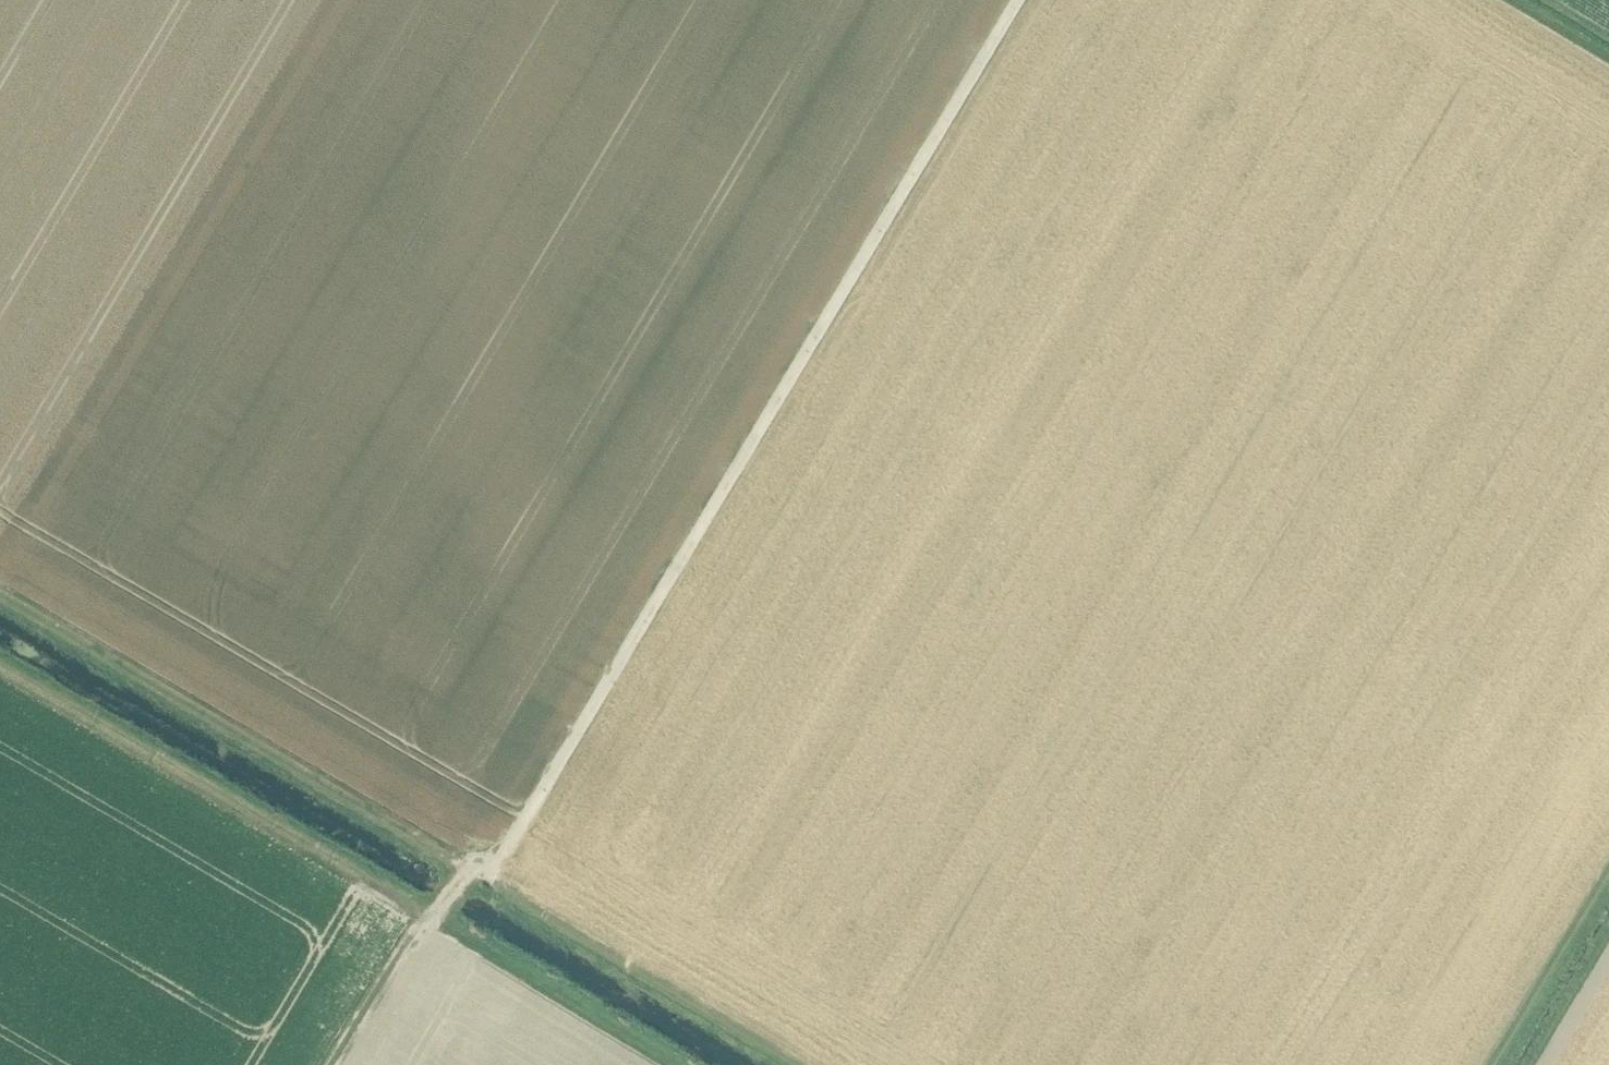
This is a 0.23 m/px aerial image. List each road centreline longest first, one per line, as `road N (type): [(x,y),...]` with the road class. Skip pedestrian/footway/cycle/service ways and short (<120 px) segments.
road 1 (residential): [(459,930),(1017,0)]

